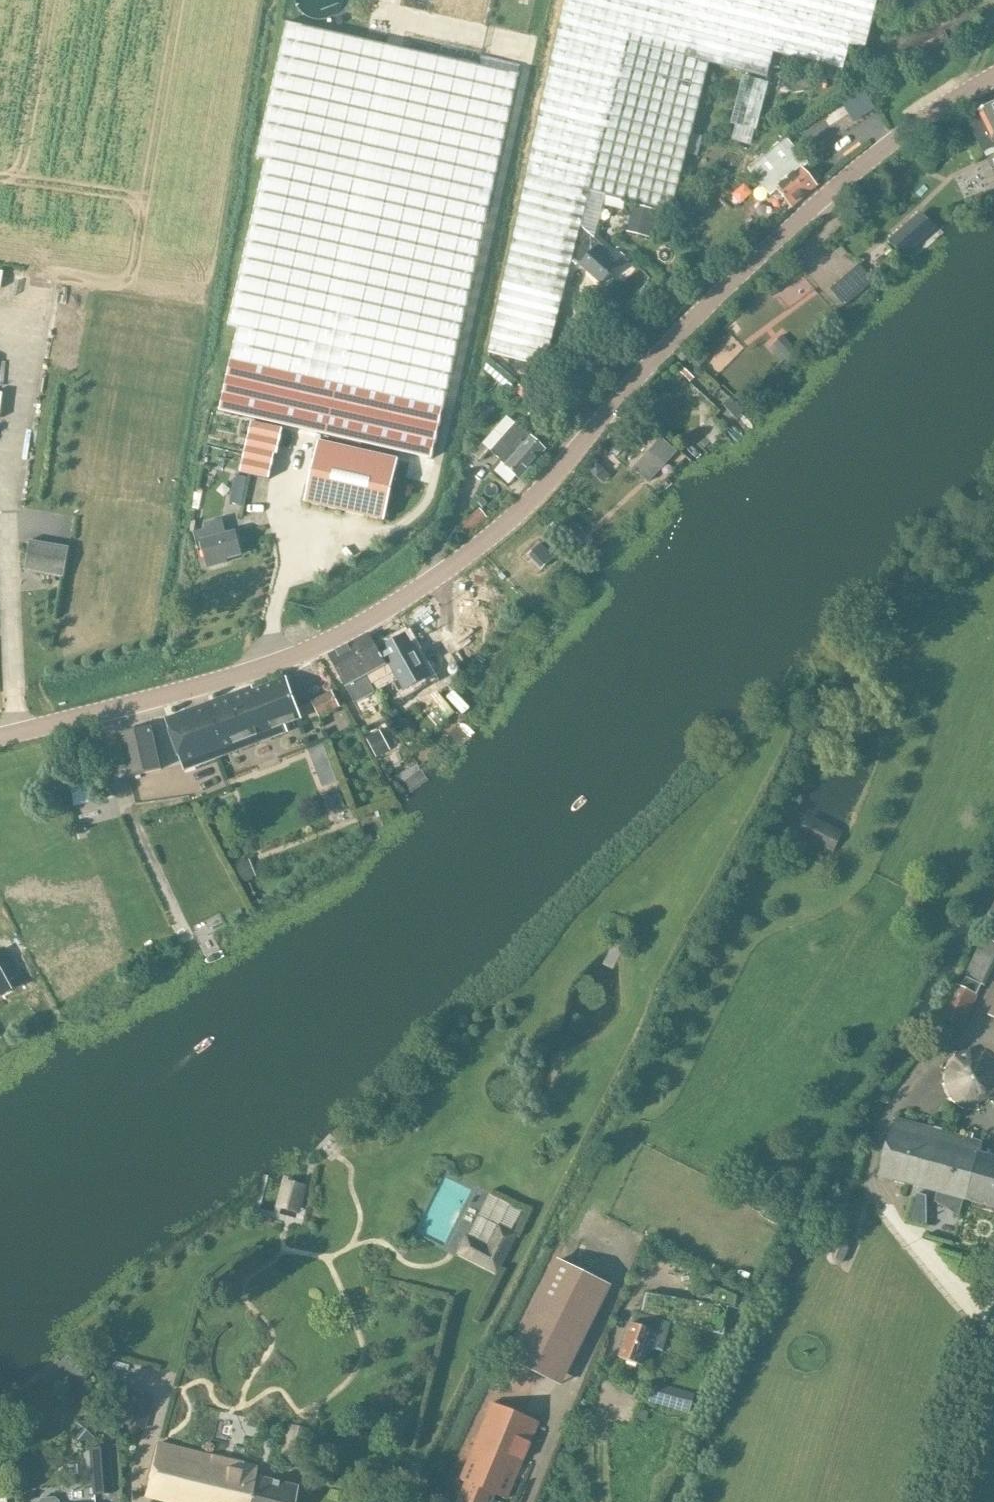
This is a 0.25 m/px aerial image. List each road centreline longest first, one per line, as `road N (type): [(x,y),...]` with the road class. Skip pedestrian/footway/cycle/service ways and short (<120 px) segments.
road 1 (unclassified): [(0,738),(267,667),(435,578),(532,500),(663,347),(833,189),(993,75)]

